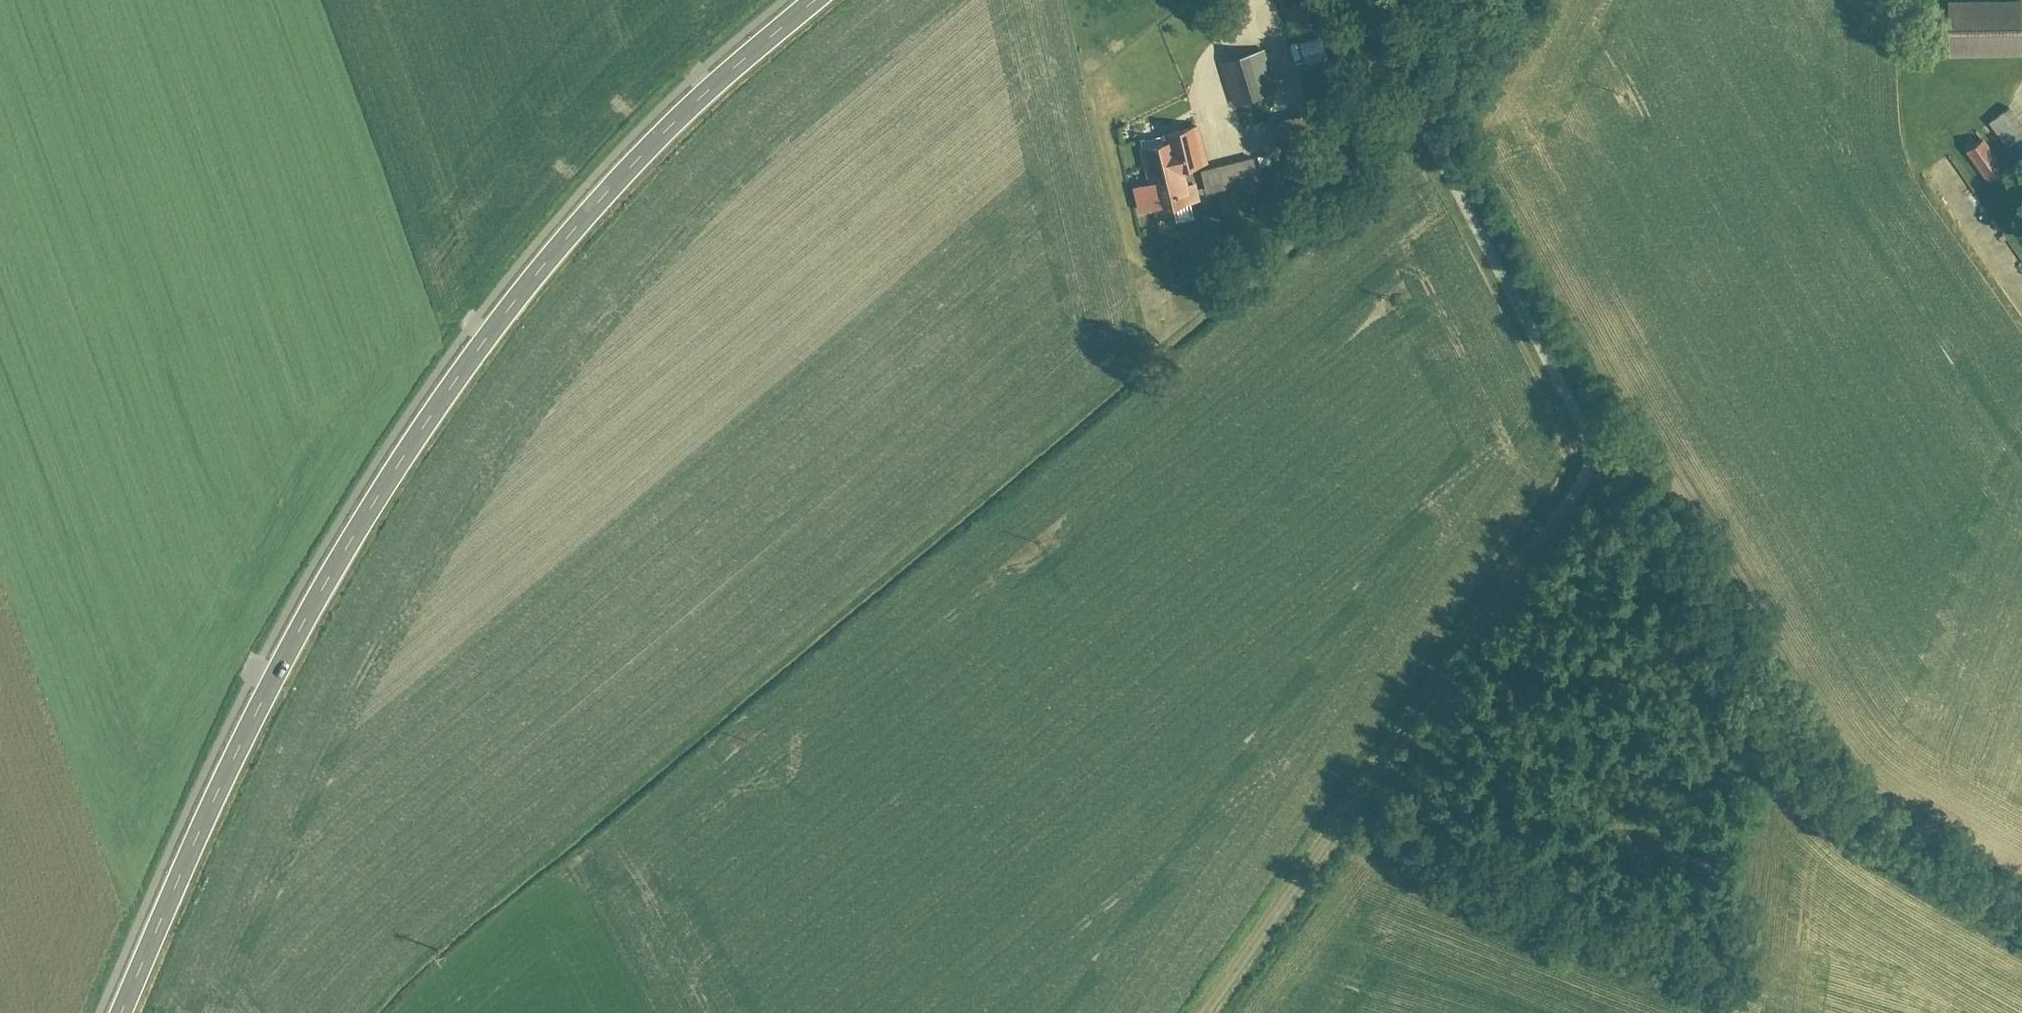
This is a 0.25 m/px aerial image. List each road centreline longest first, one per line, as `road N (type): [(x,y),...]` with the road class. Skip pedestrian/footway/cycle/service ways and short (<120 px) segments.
road 1 (tertiary): [(118,1012),(246,726),(453,380),(592,202),(813,0)]
road 2 (residential): [(1204,1012),(1590,449)]
road 3 (track): [(1590,449),(1782,746),(1929,863),(2021,917)]
road 4 (residential): [(1357,0),(1590,449)]

